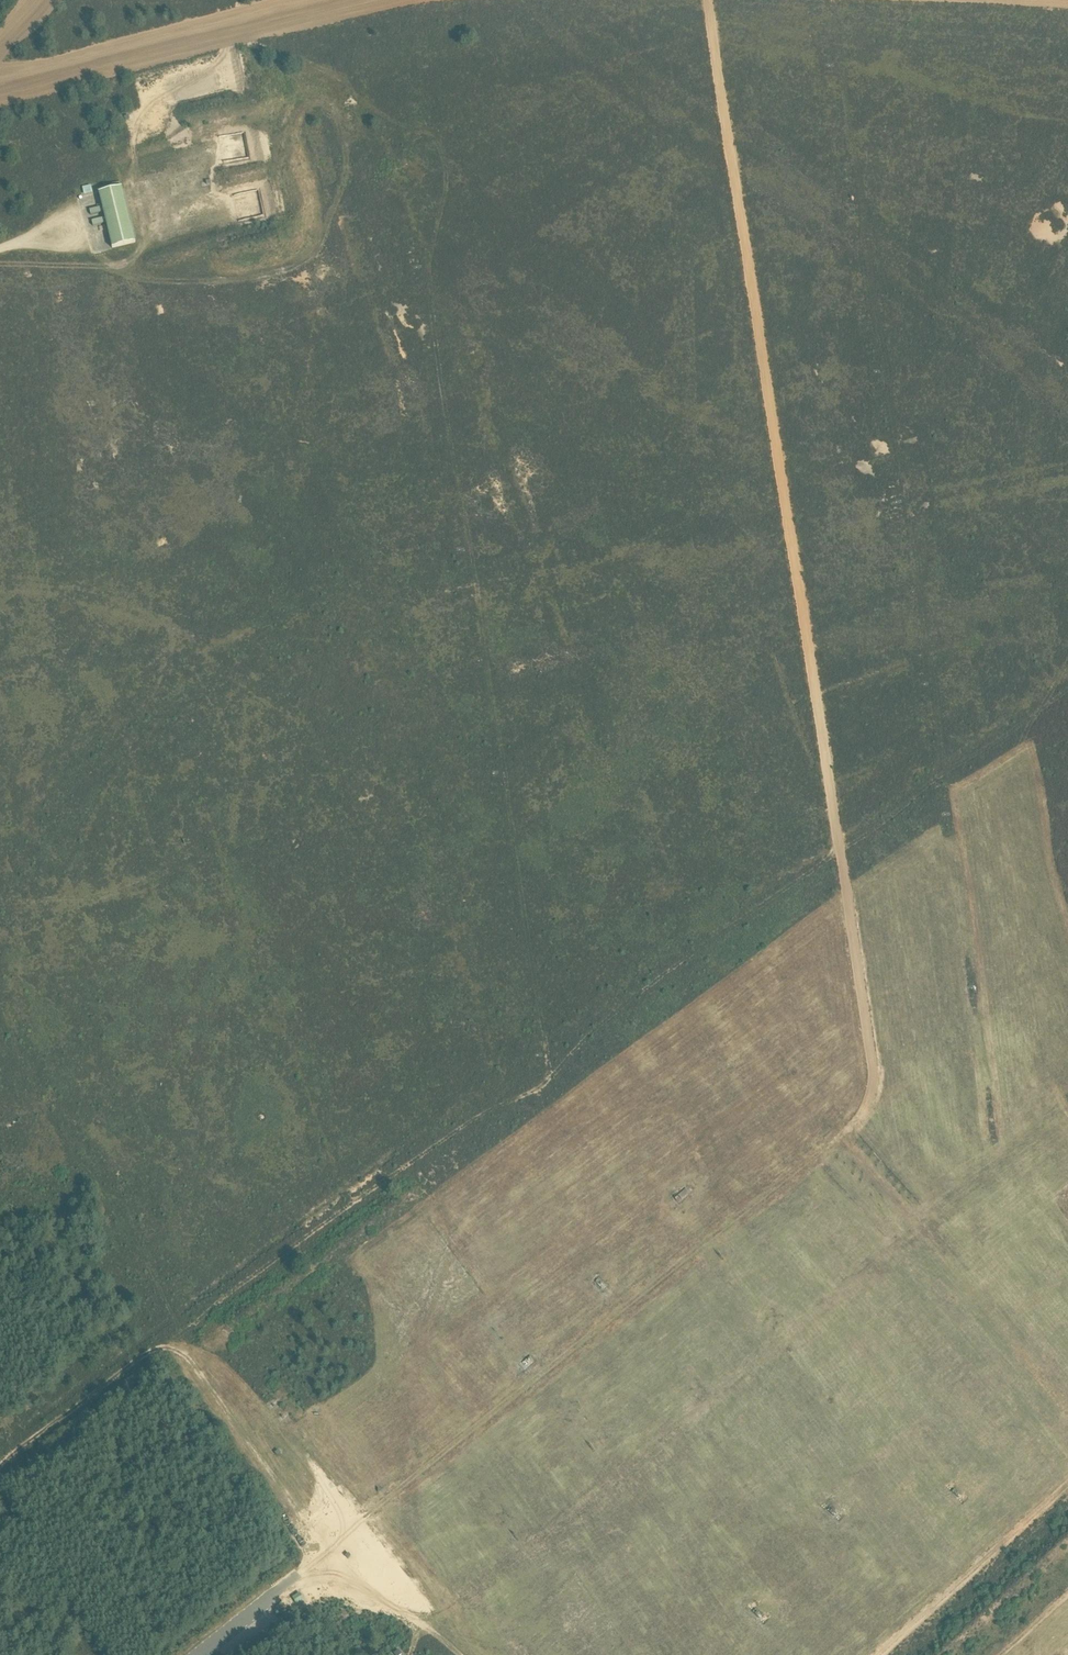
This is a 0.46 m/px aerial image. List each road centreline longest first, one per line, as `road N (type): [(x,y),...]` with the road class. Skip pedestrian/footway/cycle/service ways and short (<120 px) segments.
road 1 (track): [(708,0),(872,1092),(849,1129),(324,1555)]
road 2 (track): [(0,90),(349,0)]
road 3 (track): [(1067,1488),(879,1654)]
road 4 (track): [(459,1654),(324,1555),(298,1573)]

